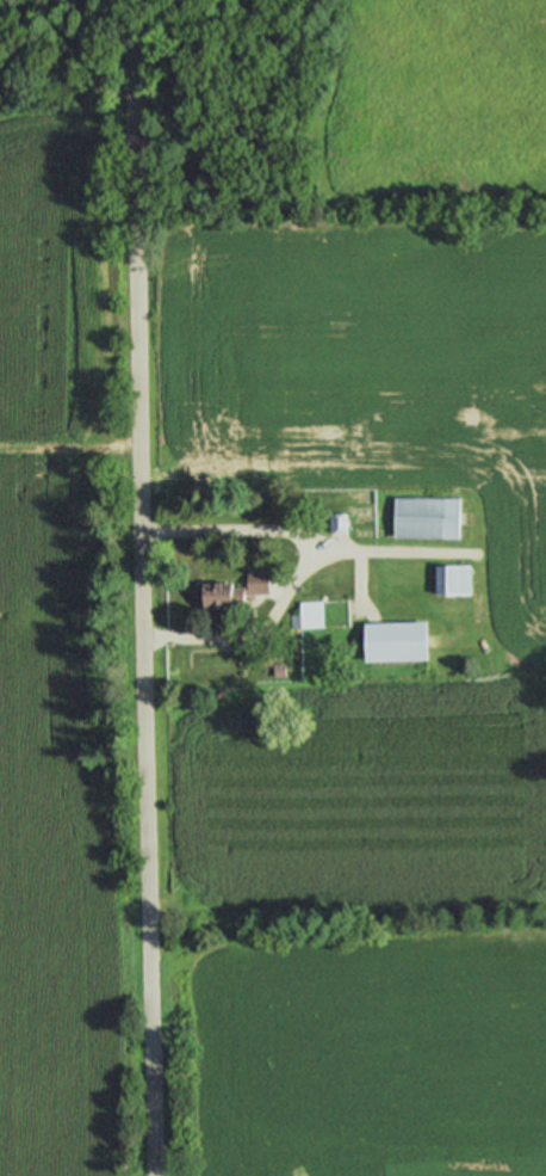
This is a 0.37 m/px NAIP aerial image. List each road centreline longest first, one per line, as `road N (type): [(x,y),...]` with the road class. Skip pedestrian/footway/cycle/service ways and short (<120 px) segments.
road 1 (residential): [(156,1175),(129,0)]

